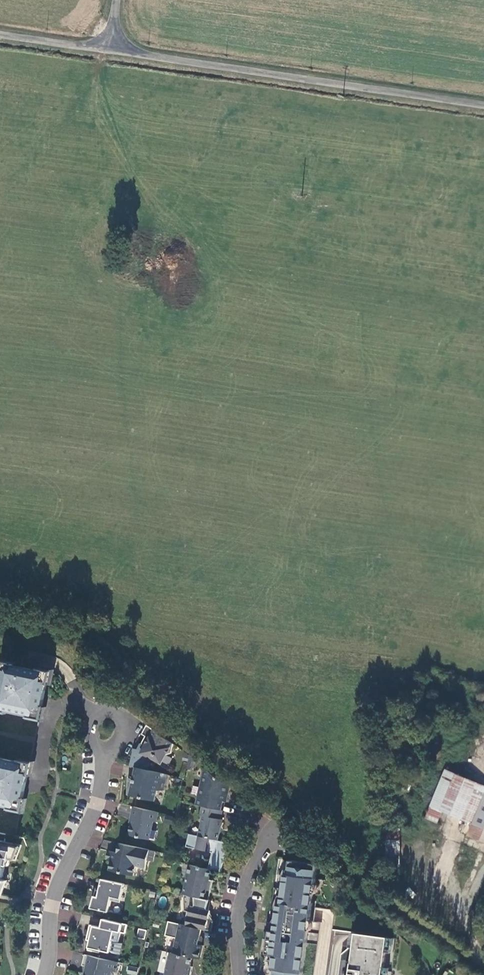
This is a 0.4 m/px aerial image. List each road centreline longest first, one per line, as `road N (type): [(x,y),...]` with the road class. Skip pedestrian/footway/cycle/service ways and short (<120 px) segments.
road 1 (unclassified): [(110,50),(483,105)]
road 2 (residential): [(44,974),(52,903),(95,810),(105,755)]
road 3 (residential): [(238,974),(235,922),(246,881),(274,835),(290,829)]

